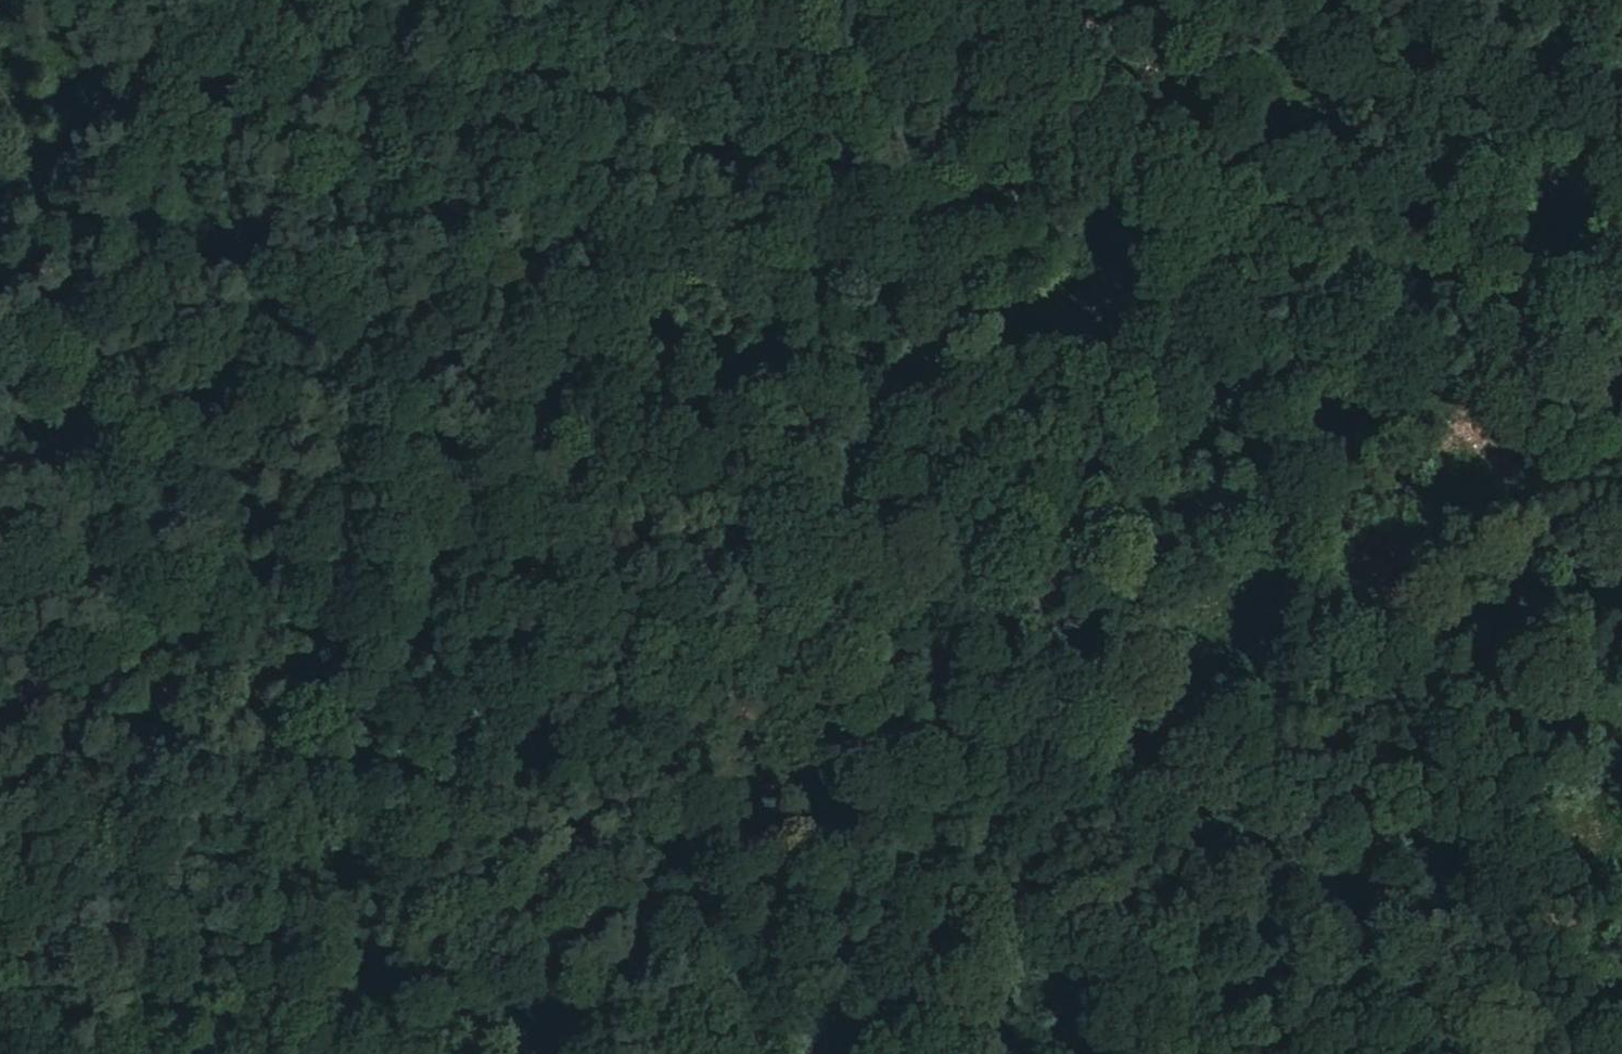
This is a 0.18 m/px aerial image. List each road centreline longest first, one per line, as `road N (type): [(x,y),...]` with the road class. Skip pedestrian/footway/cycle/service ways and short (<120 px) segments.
road 1 (track): [(366,1053),(345,936),(233,659),(119,538),(0,391)]

